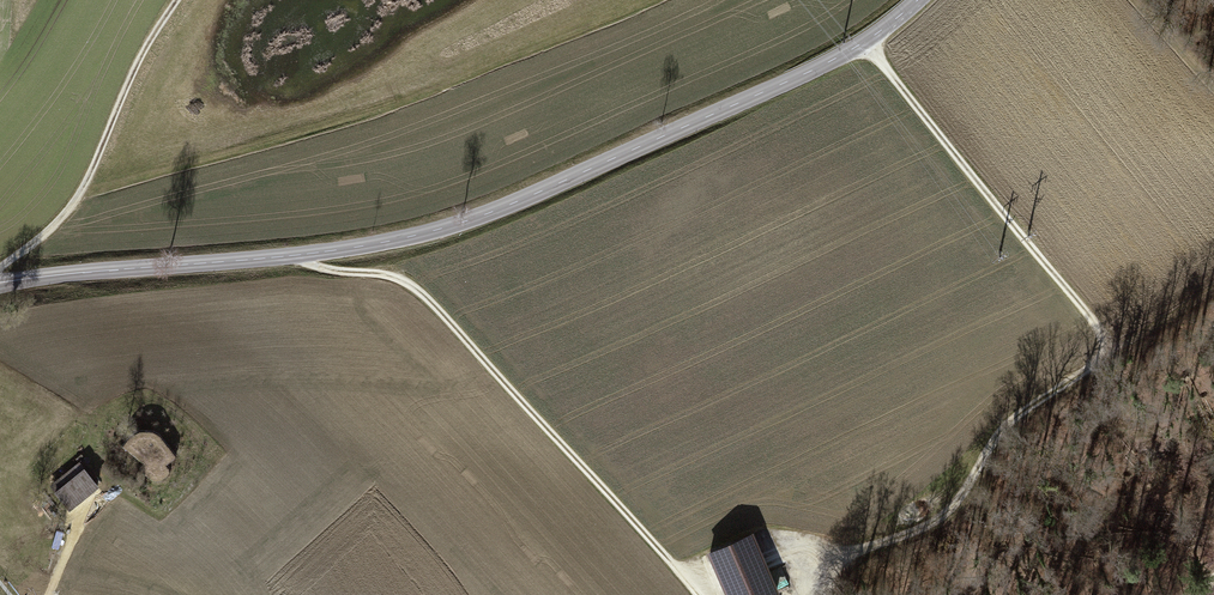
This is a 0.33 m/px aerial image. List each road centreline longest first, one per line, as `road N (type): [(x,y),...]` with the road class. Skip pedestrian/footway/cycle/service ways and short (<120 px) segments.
road 1 (primary): [(0,286),(62,272),(308,254),(398,239),(515,205),(866,43),(923,0)]
road 2 (track): [(308,254),(329,273),(389,277),(425,293),(697,594)]
road 3 (track): [(825,594),(838,563),(937,522),(1011,421),(1115,347)]
road 4 (track): [(866,43),(1115,347)]
road 5 (track): [(175,0),(132,71),(71,207),(0,269)]

